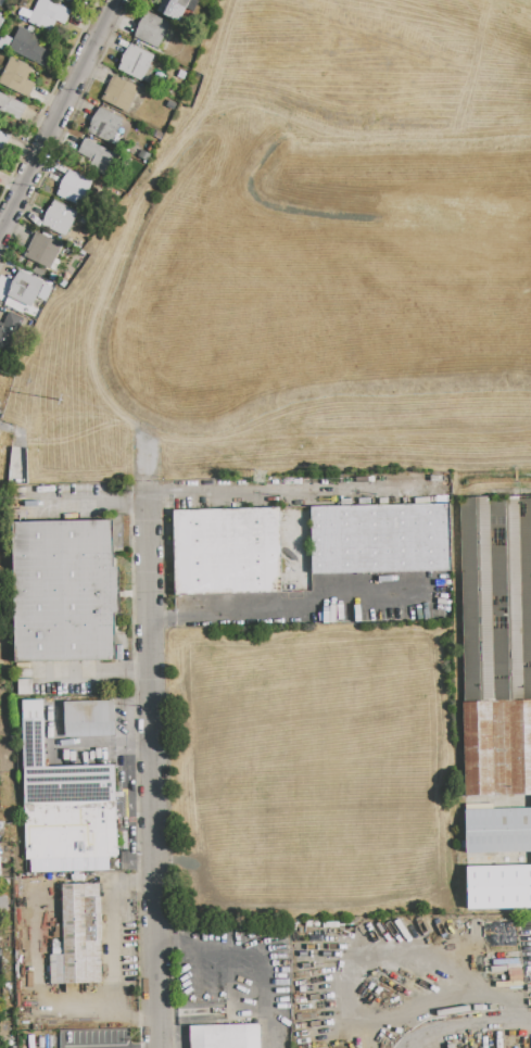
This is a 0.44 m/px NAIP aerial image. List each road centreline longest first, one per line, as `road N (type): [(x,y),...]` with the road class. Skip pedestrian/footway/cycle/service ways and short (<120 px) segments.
road 1 (residential): [(157,1047),(147,482)]
road 2 (residential): [(0,241),(115,0)]

